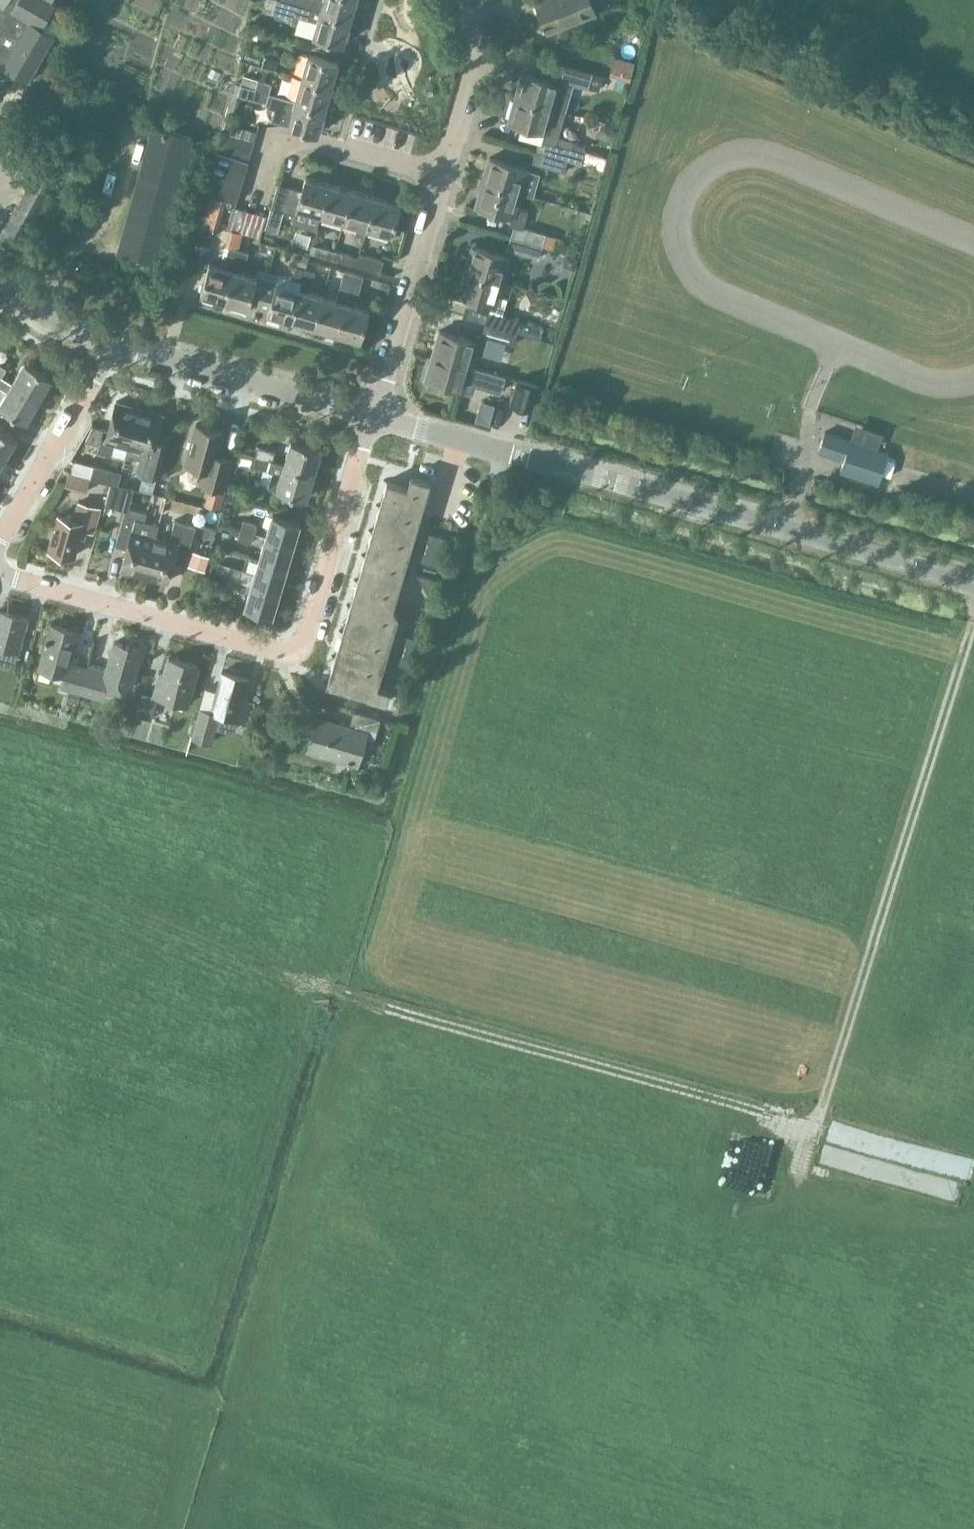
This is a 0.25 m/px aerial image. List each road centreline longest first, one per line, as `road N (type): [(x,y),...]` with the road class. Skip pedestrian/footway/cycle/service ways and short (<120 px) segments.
road 1 (residential): [(372,417),(295,658),(0,571)]
road 2 (track): [(973,244),(783,163),(740,157),(702,177),(681,217),(688,262),(722,294)]
road 3 (unclassified): [(973,582),(607,480)]
road 4 (residential): [(372,417),(115,344)]
road 5 (residential): [(372,417),(442,178)]
road 6 (residential): [(607,480),(372,417)]
road 7 (residential): [(257,197),(275,131),(442,178)]
road 8 (residential): [(0,545),(115,344)]
road 9 (track): [(722,294),(917,376)]
road 10 (residential): [(442,178),(473,64),(454,0)]
road 11 (residential): [(115,344),(0,285)]

